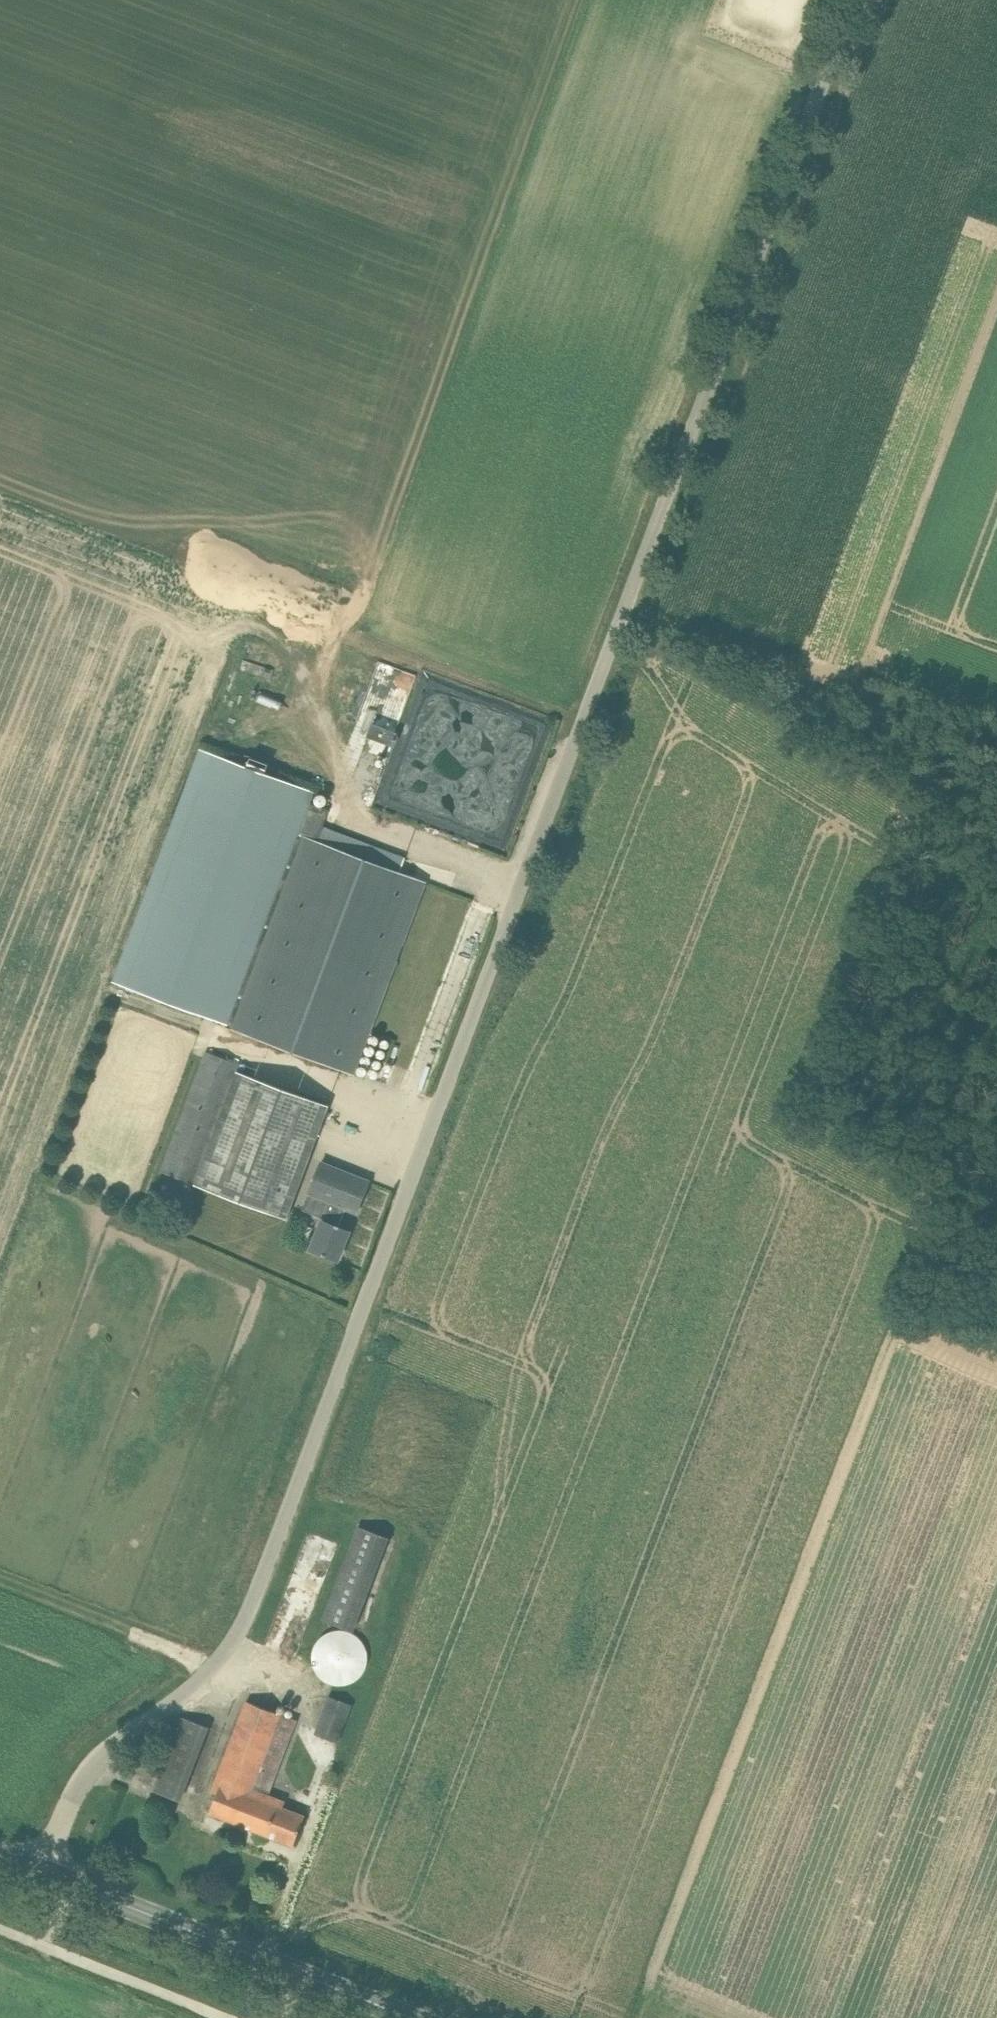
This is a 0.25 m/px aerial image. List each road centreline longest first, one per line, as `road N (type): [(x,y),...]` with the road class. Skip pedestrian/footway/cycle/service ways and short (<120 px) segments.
road 1 (unclassified): [(75,1875),(71,1816),(117,1723),(194,1673),(263,1592),(855,0)]
road 2 (tertiary): [(434,2017),(75,1875)]

